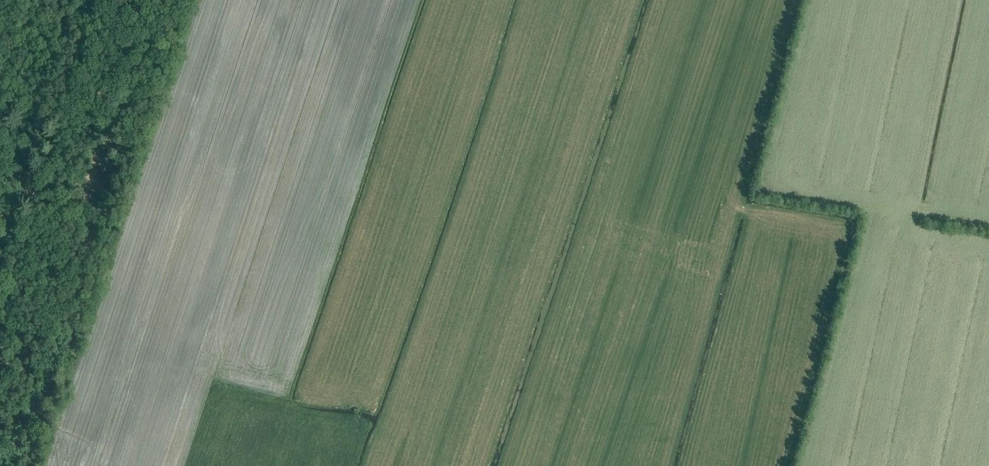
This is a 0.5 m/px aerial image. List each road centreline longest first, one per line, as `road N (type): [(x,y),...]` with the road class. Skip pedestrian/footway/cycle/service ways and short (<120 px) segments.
road 1 (track): [(0,265),(87,0)]

